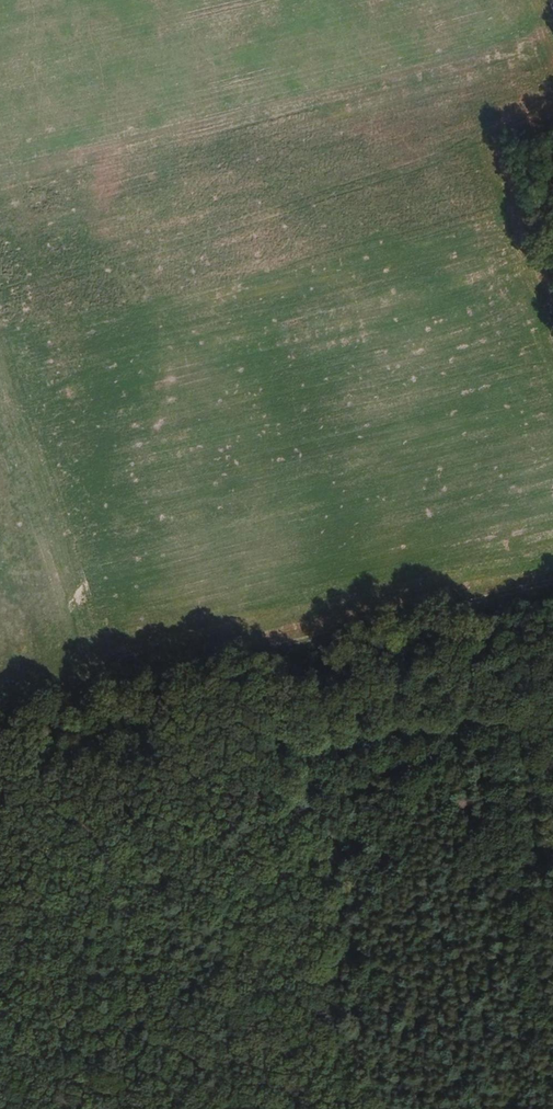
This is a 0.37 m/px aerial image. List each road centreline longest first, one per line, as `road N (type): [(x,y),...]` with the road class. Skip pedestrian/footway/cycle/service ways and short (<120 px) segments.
road 1 (track): [(0,721),(552,579)]

